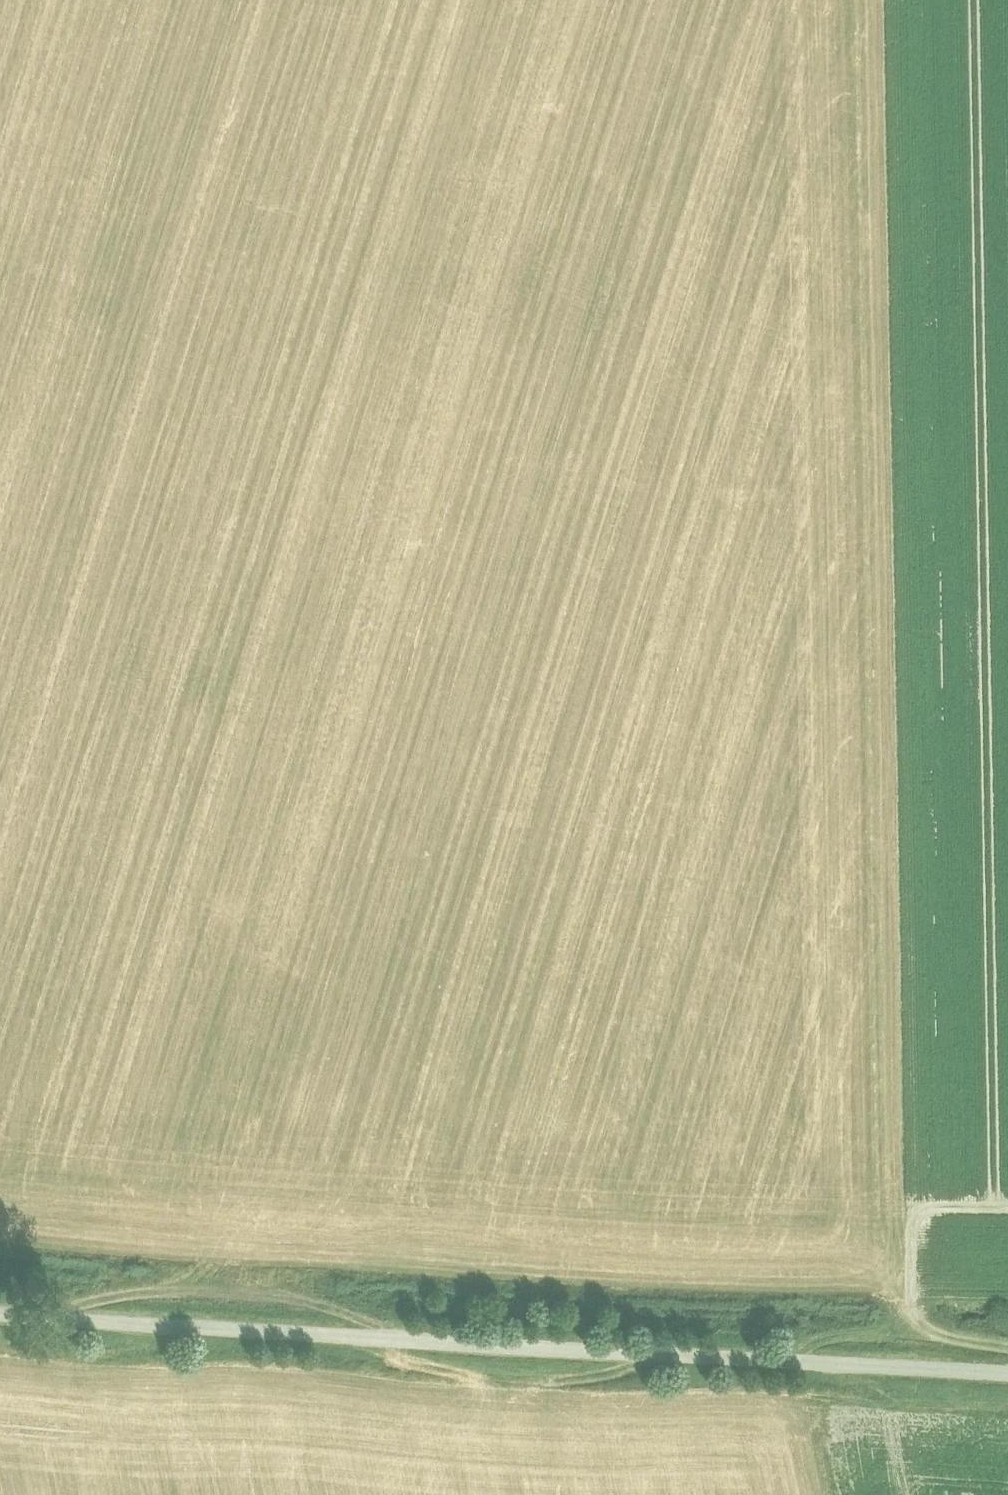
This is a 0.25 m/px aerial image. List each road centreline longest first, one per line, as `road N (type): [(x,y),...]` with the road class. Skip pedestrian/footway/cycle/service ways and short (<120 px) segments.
road 1 (unclassified): [(1007,1373),(0,1313)]

